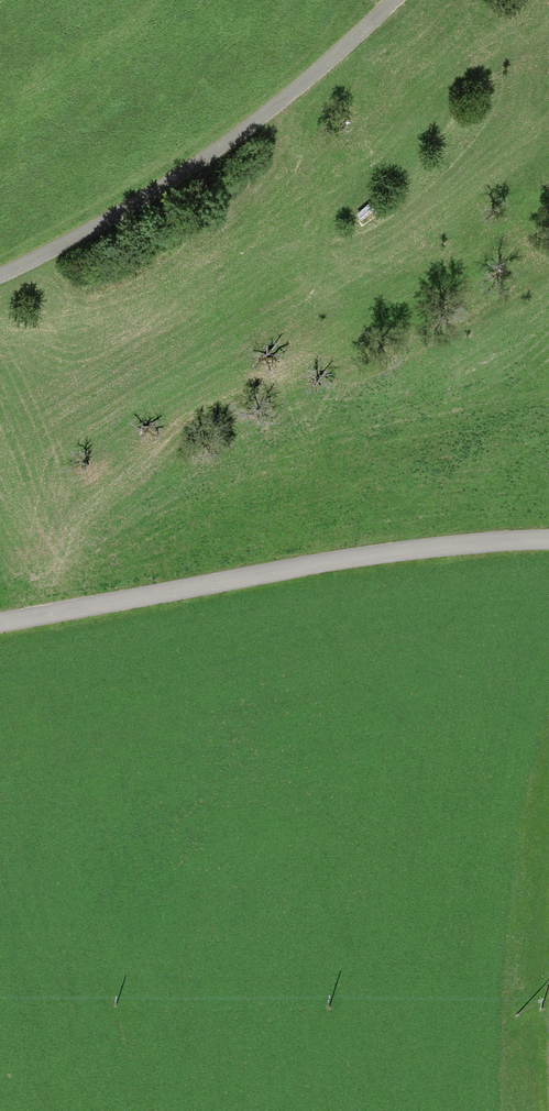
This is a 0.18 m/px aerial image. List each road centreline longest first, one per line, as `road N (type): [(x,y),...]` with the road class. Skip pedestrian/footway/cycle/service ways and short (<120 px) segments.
road 1 (residential): [(0,621),(362,551),(548,538)]
road 2 (track): [(0,276),(120,212),(280,103),(388,0)]

